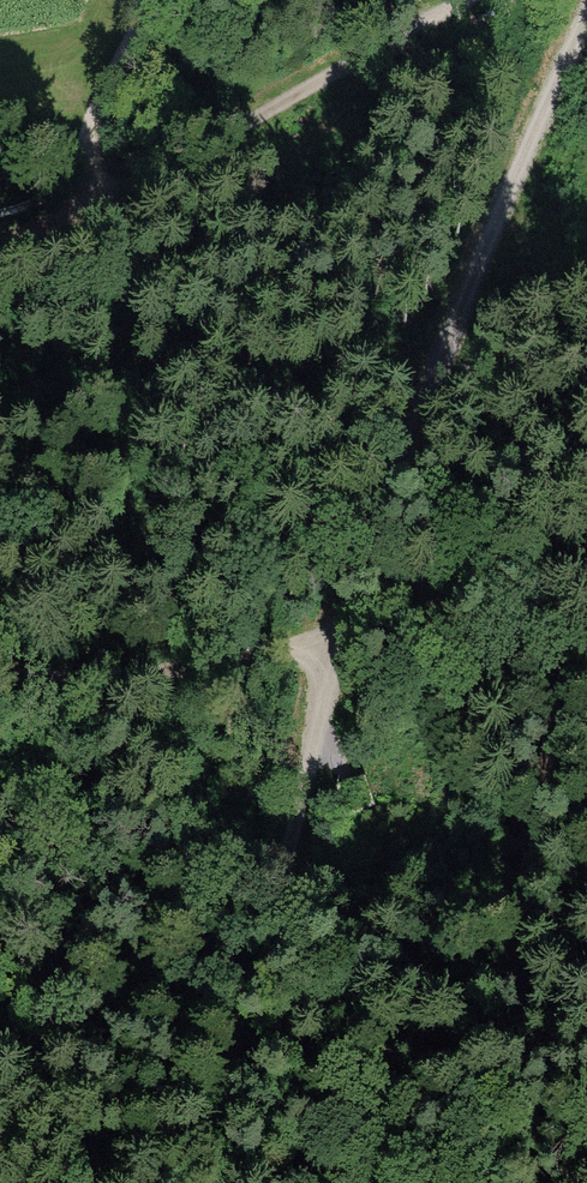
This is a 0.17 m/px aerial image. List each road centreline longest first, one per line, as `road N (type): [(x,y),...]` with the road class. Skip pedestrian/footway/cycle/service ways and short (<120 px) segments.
road 1 (track): [(586,11),(349,625),(207,1182)]
road 2 (track): [(0,669),(192,674),(586,564)]
road 3 (track): [(444,0),(75,215),(0,243)]
road 4 (track): [(75,215),(91,135),(159,0)]

